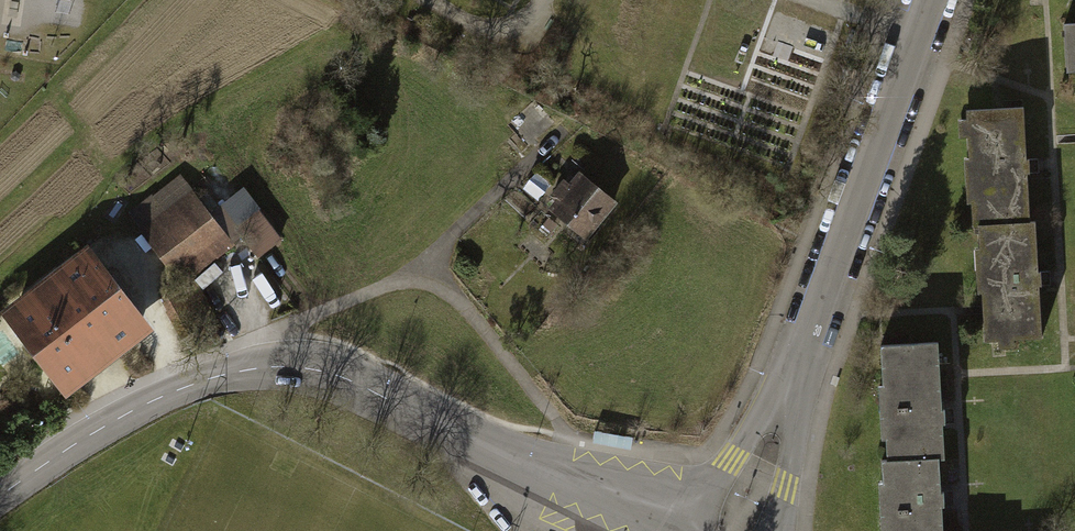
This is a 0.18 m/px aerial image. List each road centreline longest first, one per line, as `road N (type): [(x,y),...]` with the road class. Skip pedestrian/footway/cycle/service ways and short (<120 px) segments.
road 1 (residential): [(666,530),(367,385),(277,366),(213,377),(152,401),(0,496)]
road 2 (residential): [(926,0),(755,472),(725,530)]

